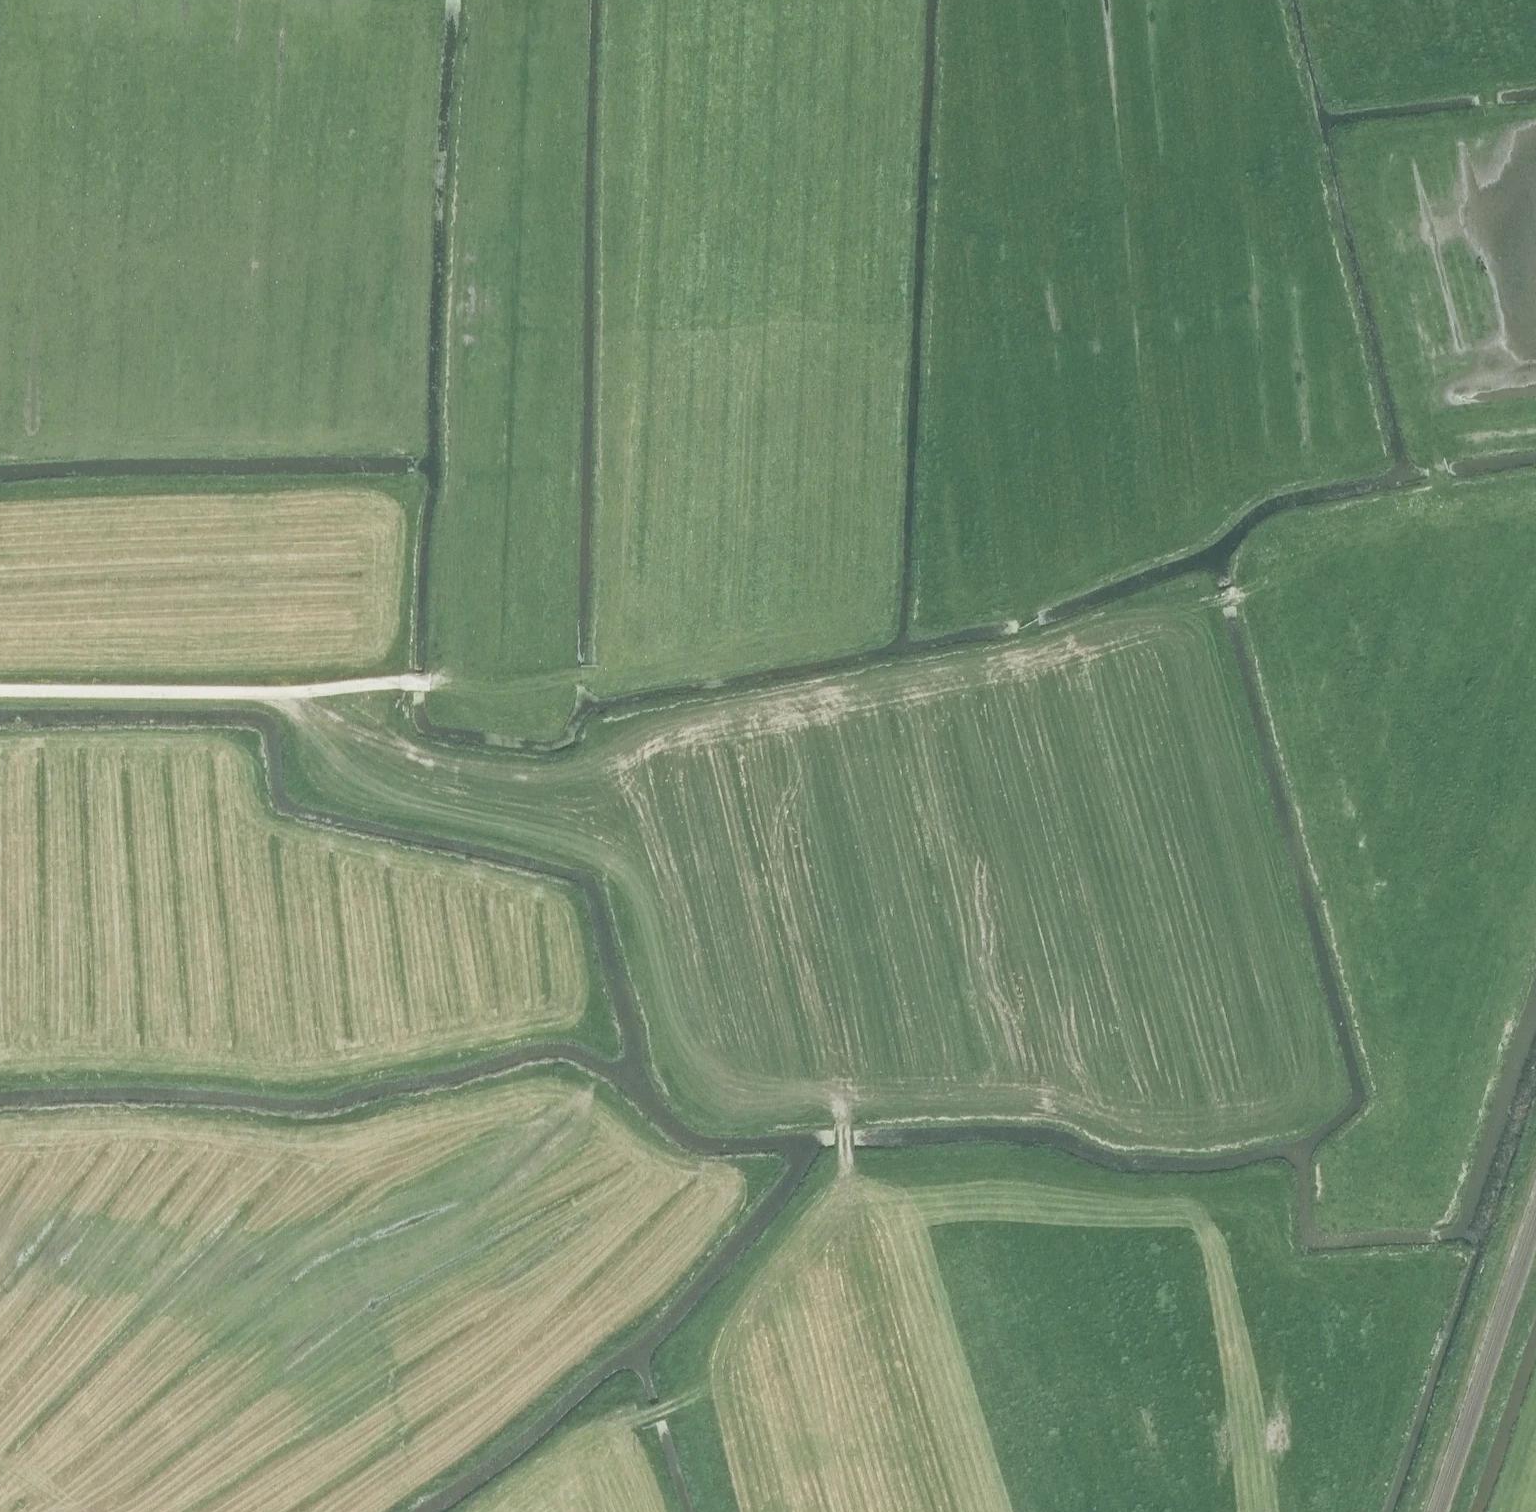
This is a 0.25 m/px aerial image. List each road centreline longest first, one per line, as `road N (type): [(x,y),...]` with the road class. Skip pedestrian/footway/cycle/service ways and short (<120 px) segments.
road 1 (track): [(0,691),(271,692),(476,682)]
road 2 (track): [(486,580),(476,682),(611,671)]

